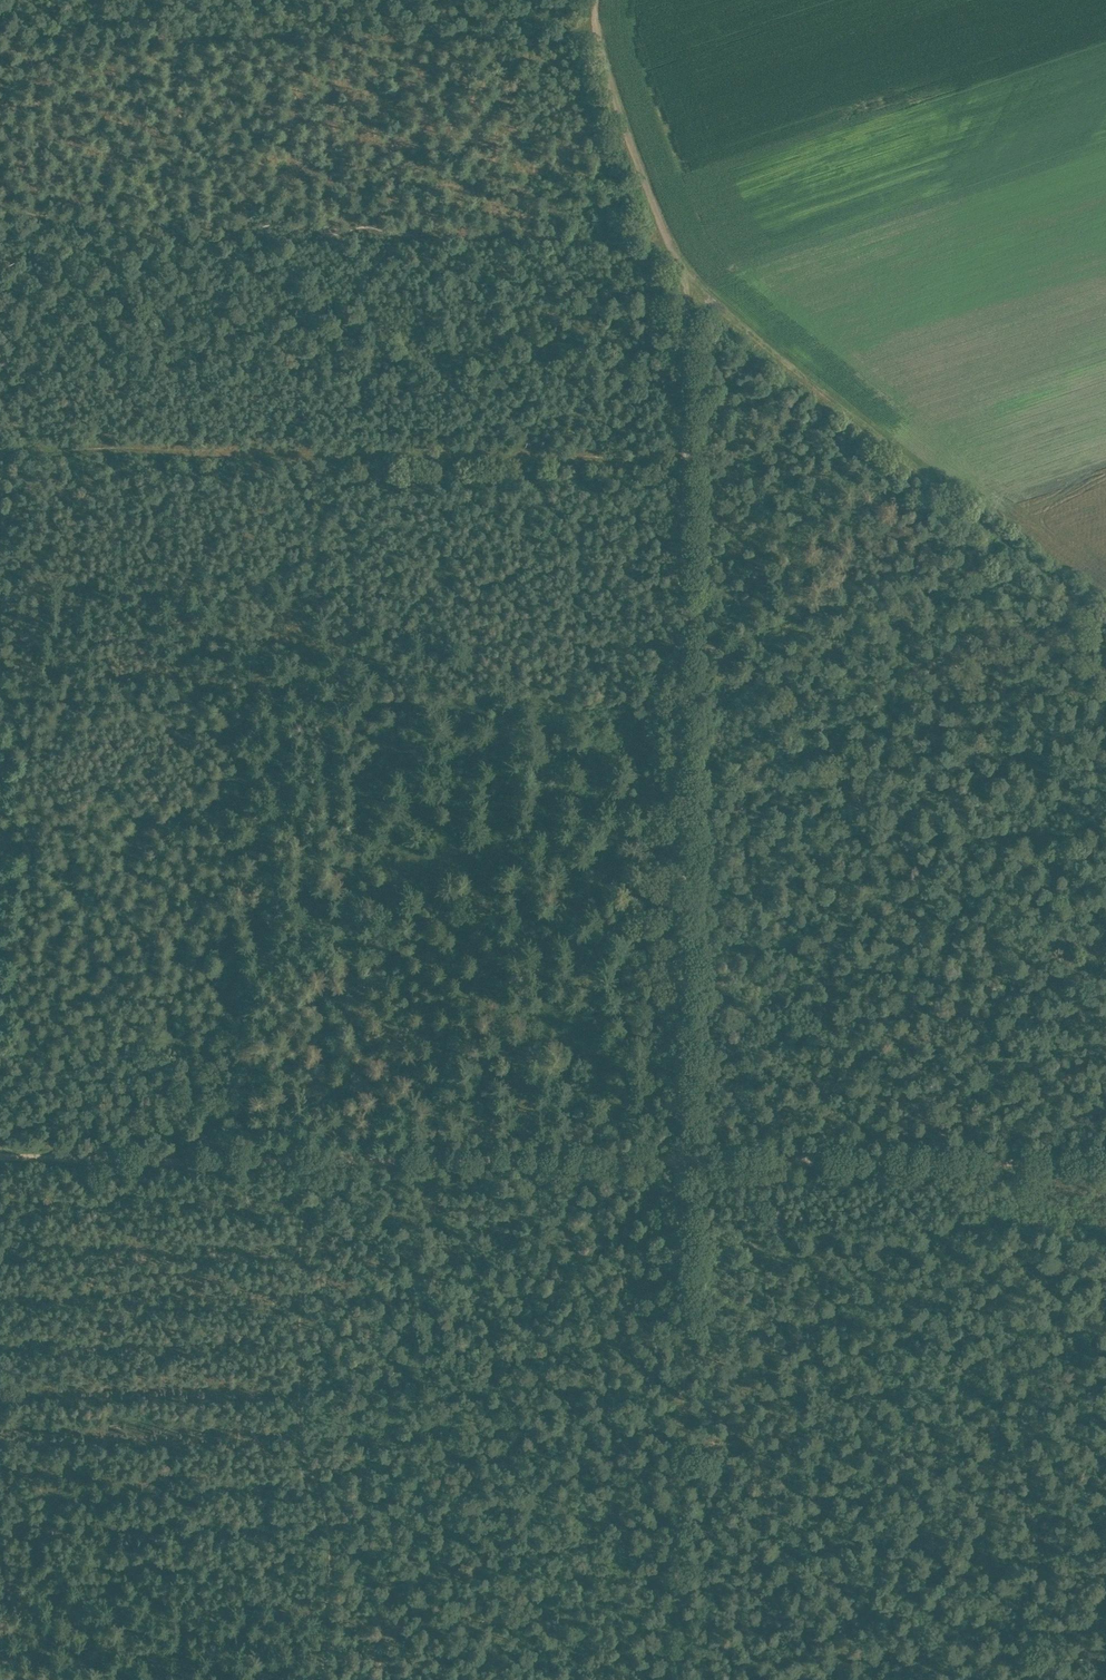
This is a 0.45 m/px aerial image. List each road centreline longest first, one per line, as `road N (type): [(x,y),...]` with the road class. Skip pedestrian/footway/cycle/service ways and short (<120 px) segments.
road 1 (track): [(686,458),(41,449)]
road 2 (track): [(684,694),(67,690)]
road 3 (track): [(0,34),(595,36)]
road 4 (track): [(683,280),(1105,610)]
road 5 (track): [(317,1679),(317,1510),(283,1419),(289,1161)]
road 6 (track): [(681,1679),(677,1160)]
road 7 (track): [(677,1160),(1105,1164)]
road 8 (track): [(289,1161),(677,1160)]
road 9 (track): [(0,1157),(289,1161)]
road 10 (track): [(677,1160),(684,917)]
road 11 (track): [(684,694),(686,458)]
road 12 (track): [(666,245),(595,36)]
road 13 (track): [(686,458),(683,280)]
road 14 (track): [(684,843),(684,694)]

